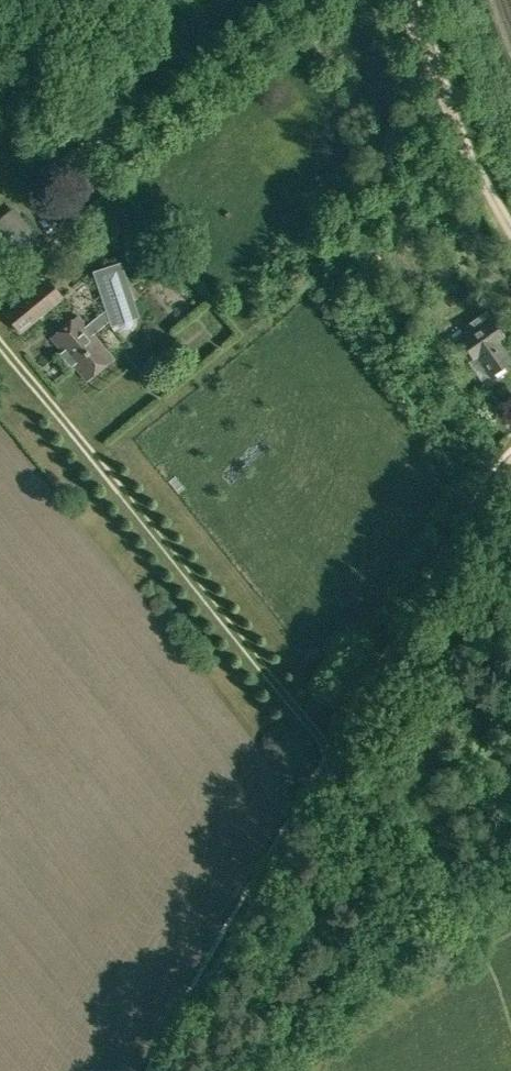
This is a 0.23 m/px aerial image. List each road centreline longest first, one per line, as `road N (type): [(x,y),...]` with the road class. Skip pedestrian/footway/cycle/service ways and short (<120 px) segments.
road 1 (track): [(166,1070),(492,505),(510,454)]
road 2 (track): [(0,340),(344,762)]
road 3 (track): [(310,0),(69,195),(50,247),(0,289)]
road 4 (track): [(510,230),(459,139),(401,0)]

